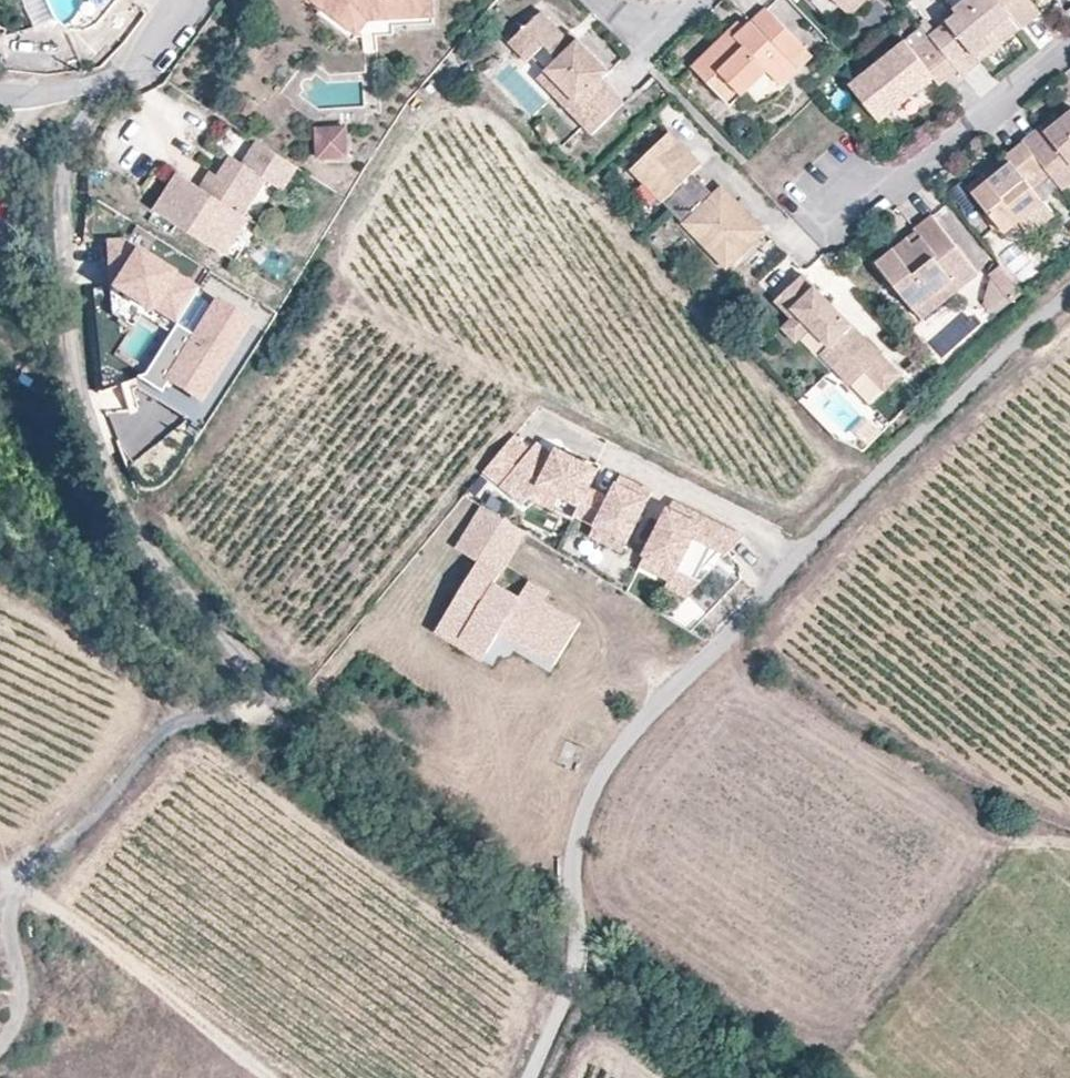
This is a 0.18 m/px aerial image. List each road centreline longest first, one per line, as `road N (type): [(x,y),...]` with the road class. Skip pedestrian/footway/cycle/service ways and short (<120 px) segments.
road 1 (residential): [(149,52),(105,93),(81,130),(62,179),(61,275),(77,381),(133,536),(280,690),(269,713),(202,718)]
road 2 (residential): [(572,885),(580,815),(607,764),(879,474),(1069,296)]
road 3 (unclassified): [(202,718),(165,730),(71,838),(16,883),(5,910),(21,996),(0,1049)]
road 4 (track): [(303,1077),(114,937),(16,883)]
road 5 (residential): [(807,176),(861,191),(917,167),(1069,47)]
road 6 (unclassified): [(536,1077),(582,934),(572,885)]
road 7 (residential): [(0,98),(69,89),(149,52)]
road 8 (track): [(661,1077),(591,1021),(569,1077)]

